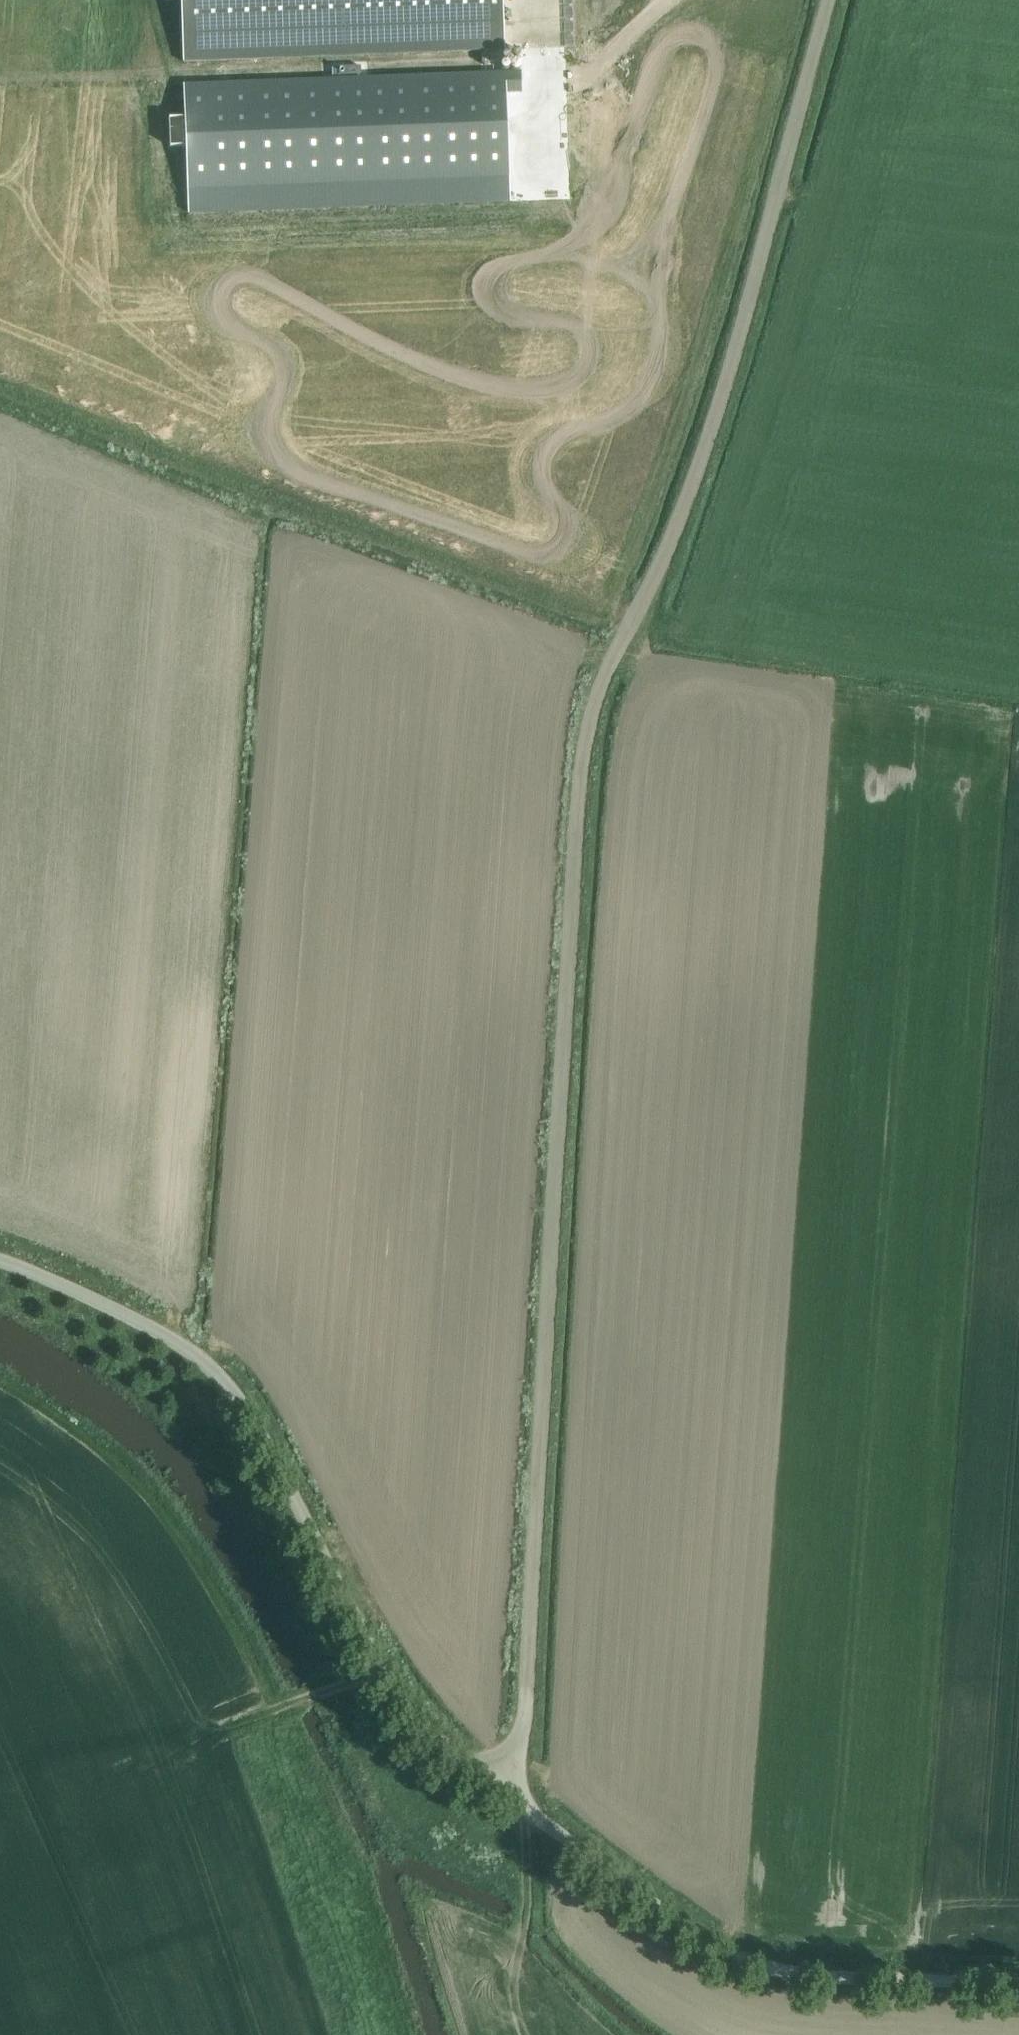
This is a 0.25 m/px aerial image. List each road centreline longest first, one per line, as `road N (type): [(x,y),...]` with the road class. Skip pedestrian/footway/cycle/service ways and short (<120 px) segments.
road 1 (unclassified): [(491,1781),(520,1736),(526,1699),(572,868),(588,730),(674,539),(827,0)]
road 2 (unclassified): [(491,1781),(438,1743),(379,1665),(285,1479),(221,1381),(156,1331),(0,1262)]
road 3 (unclassified): [(1018,1982),(815,1976),(750,1964),(687,1929),(491,1781)]

